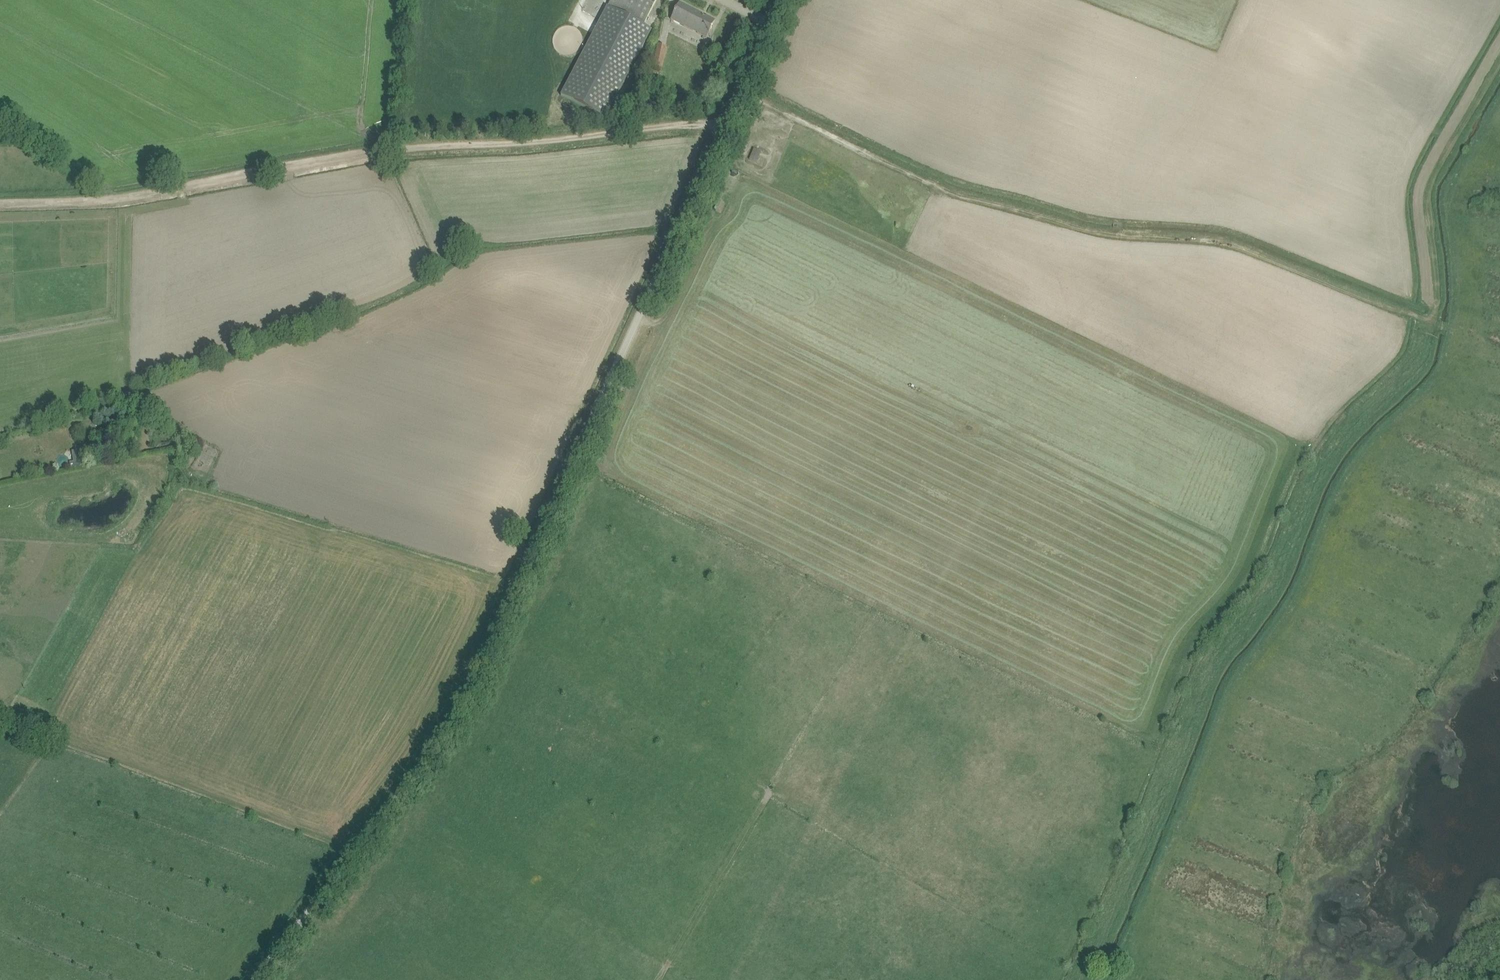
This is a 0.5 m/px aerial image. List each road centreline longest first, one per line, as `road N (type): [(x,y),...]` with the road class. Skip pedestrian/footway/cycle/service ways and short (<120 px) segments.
road 1 (unclassified): [(255,979),(461,703),(783,0)]
road 2 (track): [(1499,42),(1423,191),(1429,319),(1227,244),(1107,234),(967,199),(740,94)]
road 3 (track): [(0,203),(114,199),(392,149),(728,120)]

